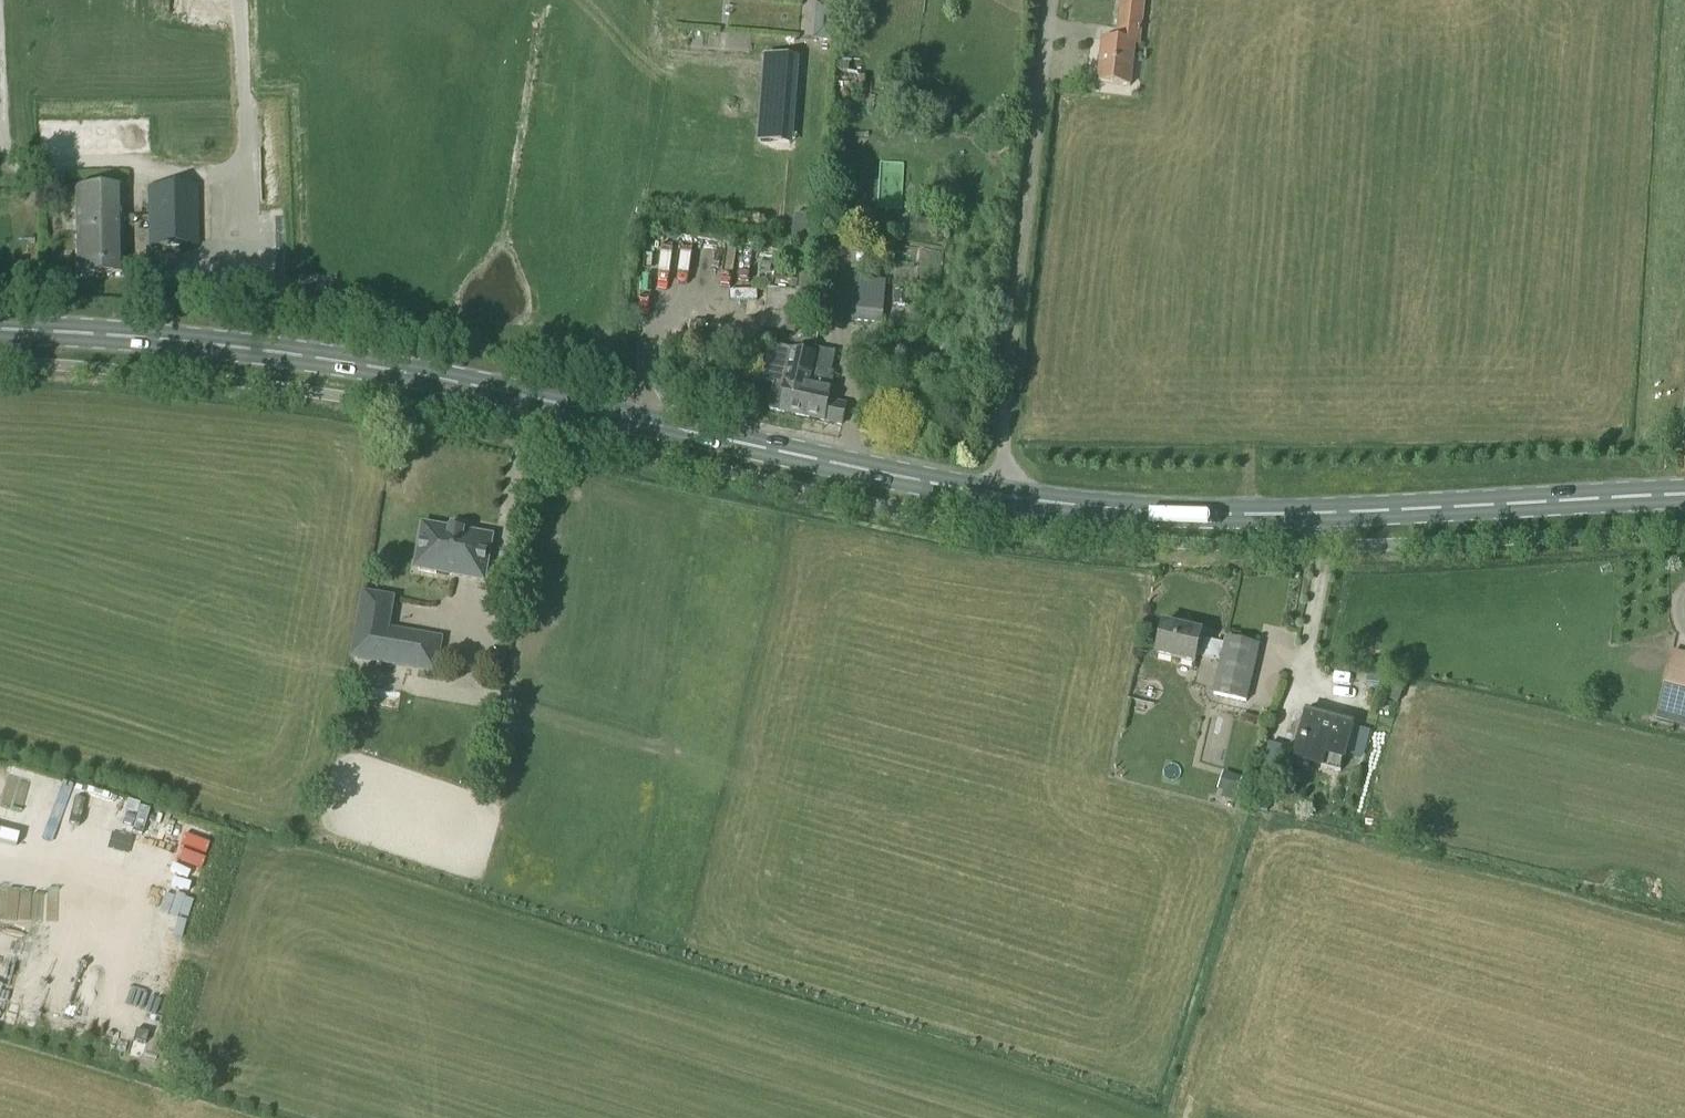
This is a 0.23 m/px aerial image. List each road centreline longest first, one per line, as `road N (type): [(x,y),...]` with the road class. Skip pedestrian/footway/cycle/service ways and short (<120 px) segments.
road 1 (primary): [(1684,498),(1253,516),(1121,511),(1001,498),(250,350),(0,330)]

